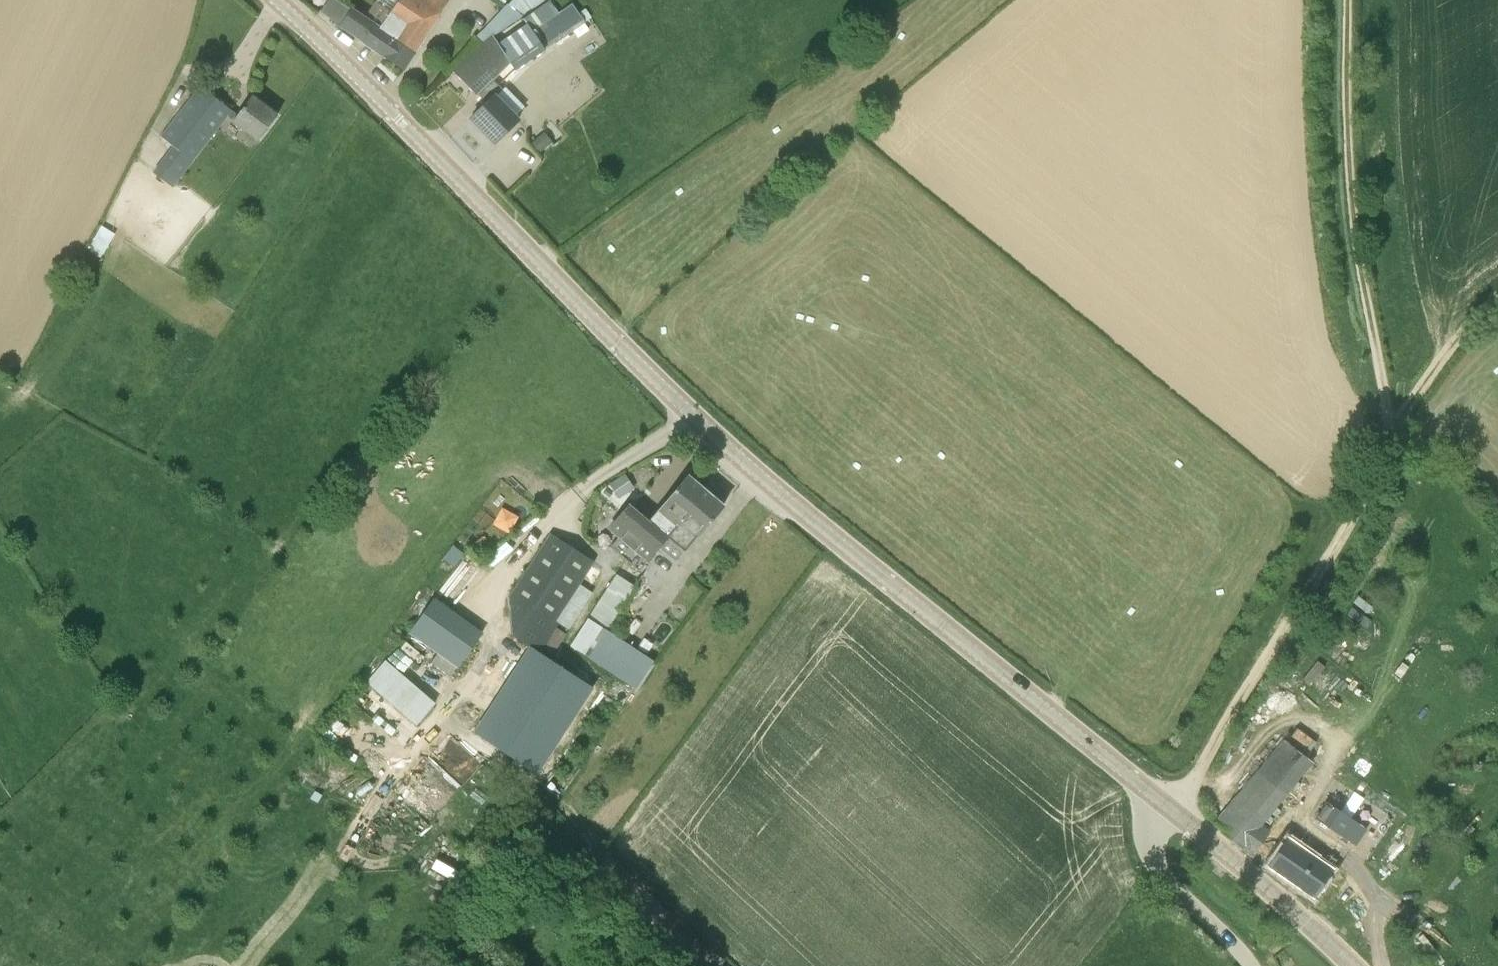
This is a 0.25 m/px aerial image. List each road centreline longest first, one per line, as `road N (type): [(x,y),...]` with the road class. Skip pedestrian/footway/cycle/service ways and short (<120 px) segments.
road 1 (tertiary): [(1165,807),(723,444),(281,0)]
road 2 (track): [(1392,436),(1355,219),(1348,0)]
road 3 (track): [(1165,807),(1203,764),(1349,524),(1392,436)]
road 4 (tertiary): [(1350,965),(1165,807)]
road 5 (unclassified): [(1250,965),(1155,863),(1149,831),(1165,807)]
road 6 (track): [(1392,436),(1443,358),(1497,304)]
road 7 (track): [(1497,507),(1446,452),(1392,436)]

